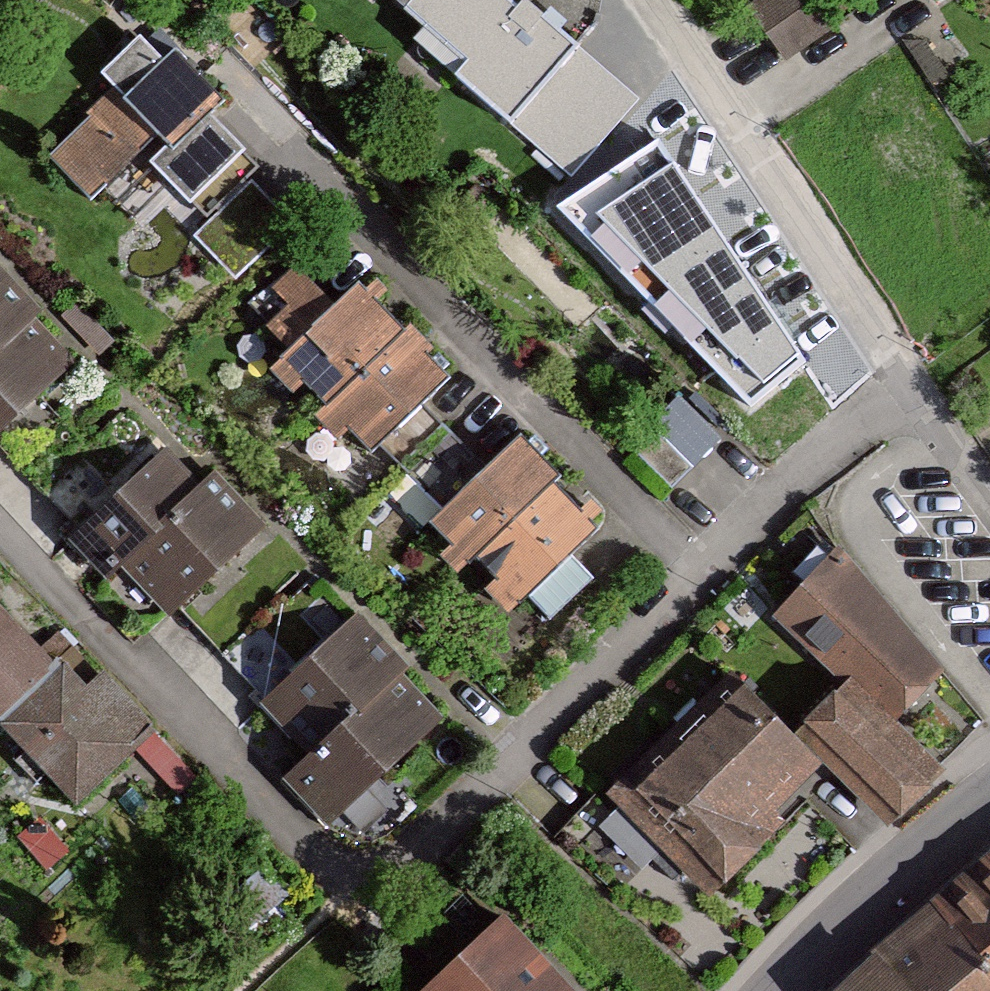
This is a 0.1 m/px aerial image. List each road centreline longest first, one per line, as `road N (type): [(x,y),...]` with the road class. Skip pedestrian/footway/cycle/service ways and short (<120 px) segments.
road 1 (residential): [(696,569),(426,831),(361,856),(291,832),(0,527)]
road 2 (residential): [(696,569),(273,136)]
road 3 (residential): [(902,381),(653,0)]
road 4 (residential): [(902,381),(696,569)]
road 5 (tertiary): [(788,990),(874,899),(989,801)]
road 6 (residential): [(989,509),(902,381)]

